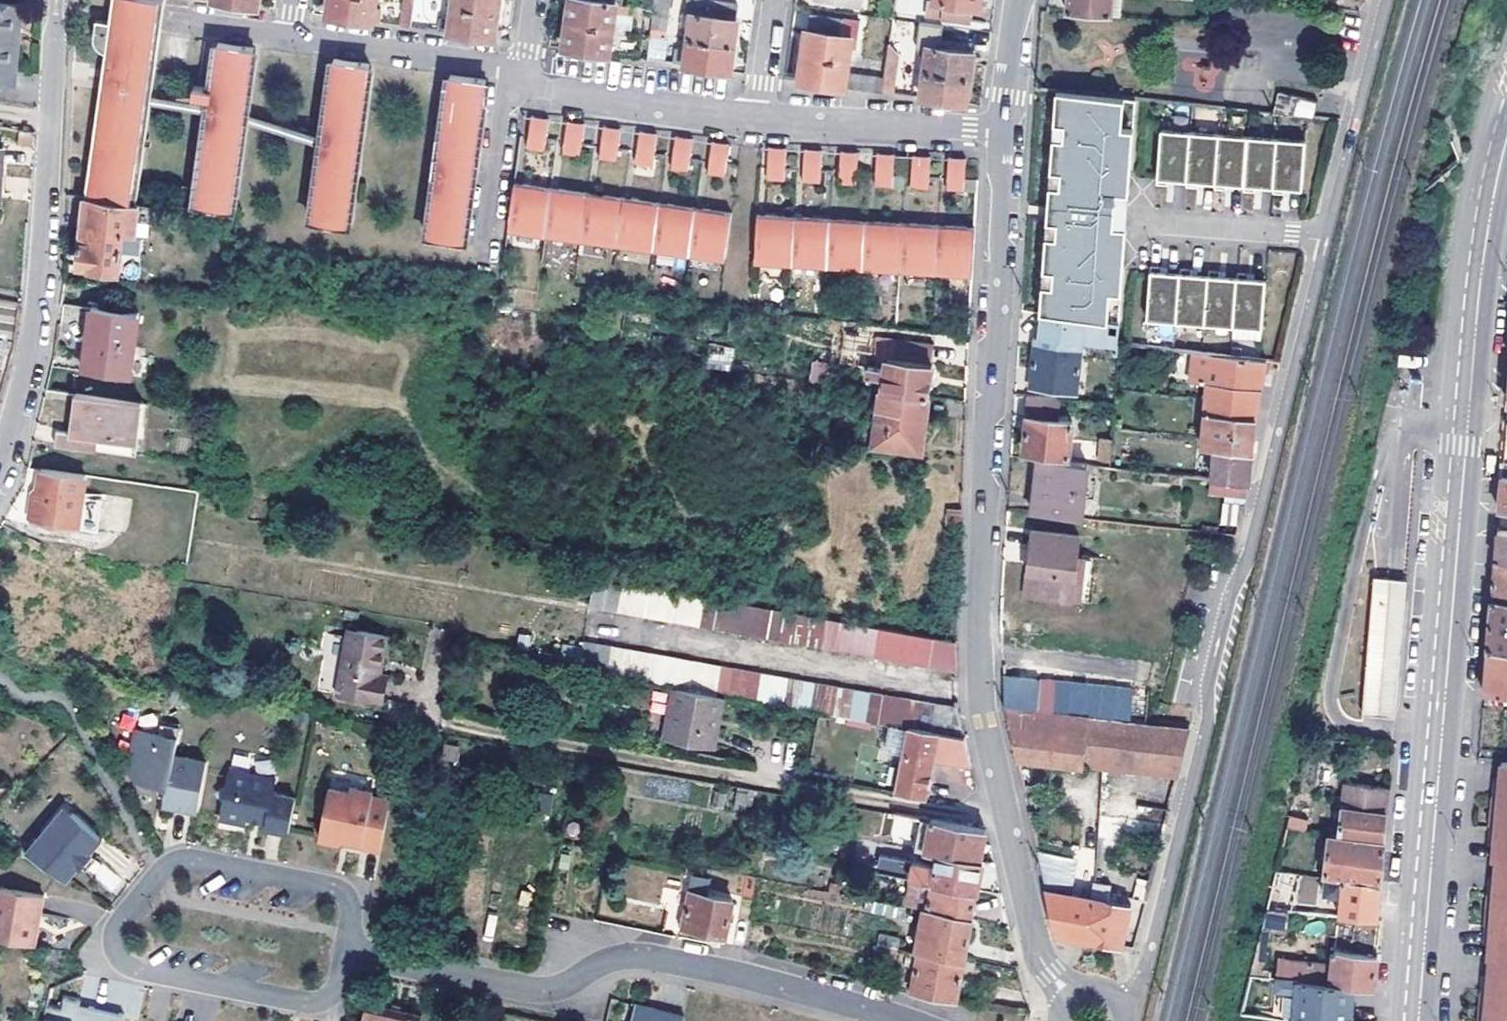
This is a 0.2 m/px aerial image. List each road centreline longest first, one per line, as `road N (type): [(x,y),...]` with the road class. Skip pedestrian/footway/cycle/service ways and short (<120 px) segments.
road 1 (residential): [(1114,1006),(1145,969),(1387,0)]
road 2 (secondary): [(1506,114),(1471,306),(1410,1020)]
road 3 (residential): [(1074,1000),(1033,938),(980,691),(1005,131)]
road 4 (residential): [(344,952),(535,995),(614,960),(653,958),(907,1020)]
road 5 (residential): [(344,952),(350,914),(332,890),(192,865),(160,878),(117,938),(122,961),(136,969),(305,1002),(327,996),(340,972)]
road 6 (residential): [(0,453),(35,294),(55,0)]
road 7 (residential): [(755,119),(1005,131)]
road 8 (residential): [(522,73),(549,90),(755,119)]
road 9 (residential): [(289,37),(522,73)]
road 10 (residential): [(1005,131),(1021,0)]
road 11 (residential): [(163,20),(289,37)]

